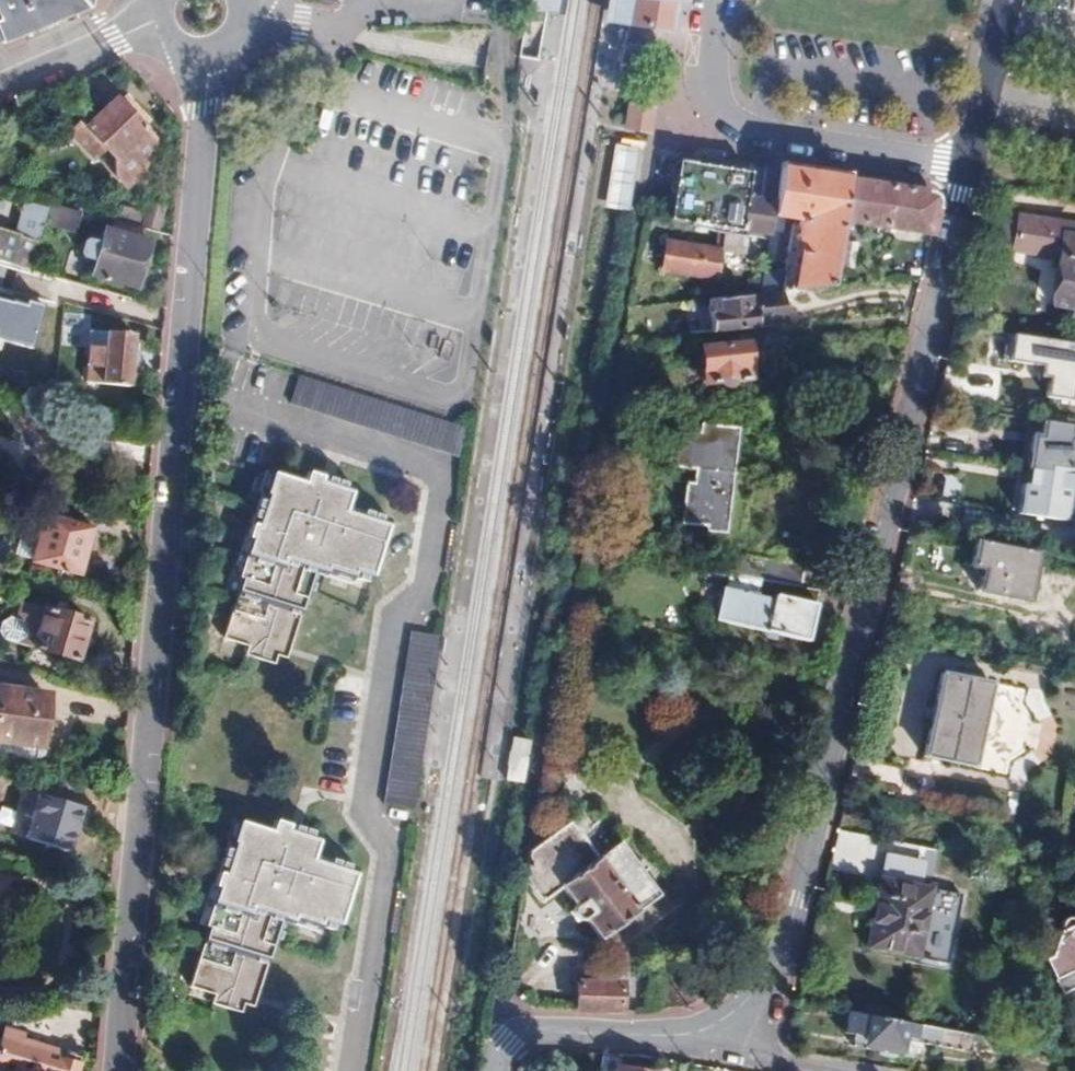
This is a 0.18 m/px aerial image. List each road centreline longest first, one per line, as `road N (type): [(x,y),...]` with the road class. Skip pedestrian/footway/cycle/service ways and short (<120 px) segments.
road 1 (residential): [(113,1070),(202,53)]
road 2 (residential): [(736,1019),(774,965),(970,162)]
road 3 (residential): [(720,0),(710,88),(733,122),(970,162)]
road 4 (residential): [(490,1070),(508,1043),(678,1037),(736,1019)]
road 5 (residential): [(160,24),(0,91)]
road 6 (residential): [(970,162),(1009,0)]

